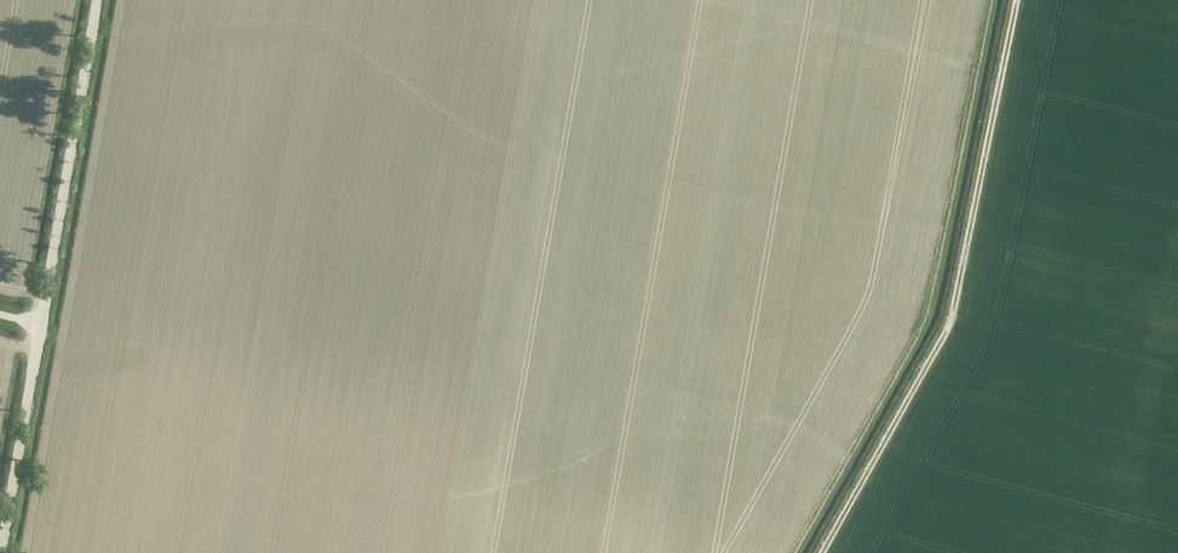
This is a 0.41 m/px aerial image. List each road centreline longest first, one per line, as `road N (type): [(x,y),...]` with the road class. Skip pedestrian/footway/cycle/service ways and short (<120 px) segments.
road 1 (track): [(1017,0),(950,323),(822,552)]
road 2 (unclassified): [(0,550),(96,0)]

